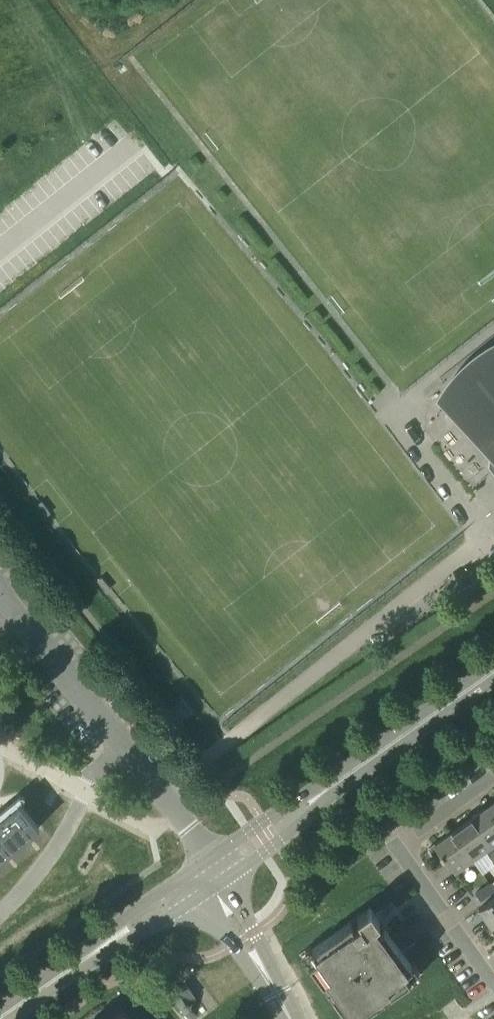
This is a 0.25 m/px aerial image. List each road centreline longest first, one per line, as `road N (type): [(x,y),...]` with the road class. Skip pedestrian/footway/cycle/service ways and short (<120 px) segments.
road 1 (residential): [(493,990),(395,844),(493,775)]
road 2 (tertiary): [(345,777),(493,677)]
road 3 (tertiary): [(216,886),(283,840),(345,777)]
road 4 (tertiary): [(345,777),(302,796),(204,864)]
road 5 (tertiary): [(289,1018),(216,886)]
road 6 (tertiary): [(204,864),(123,918),(94,954)]
road 7 (tertiary): [(94,954),(136,938),(216,886)]

